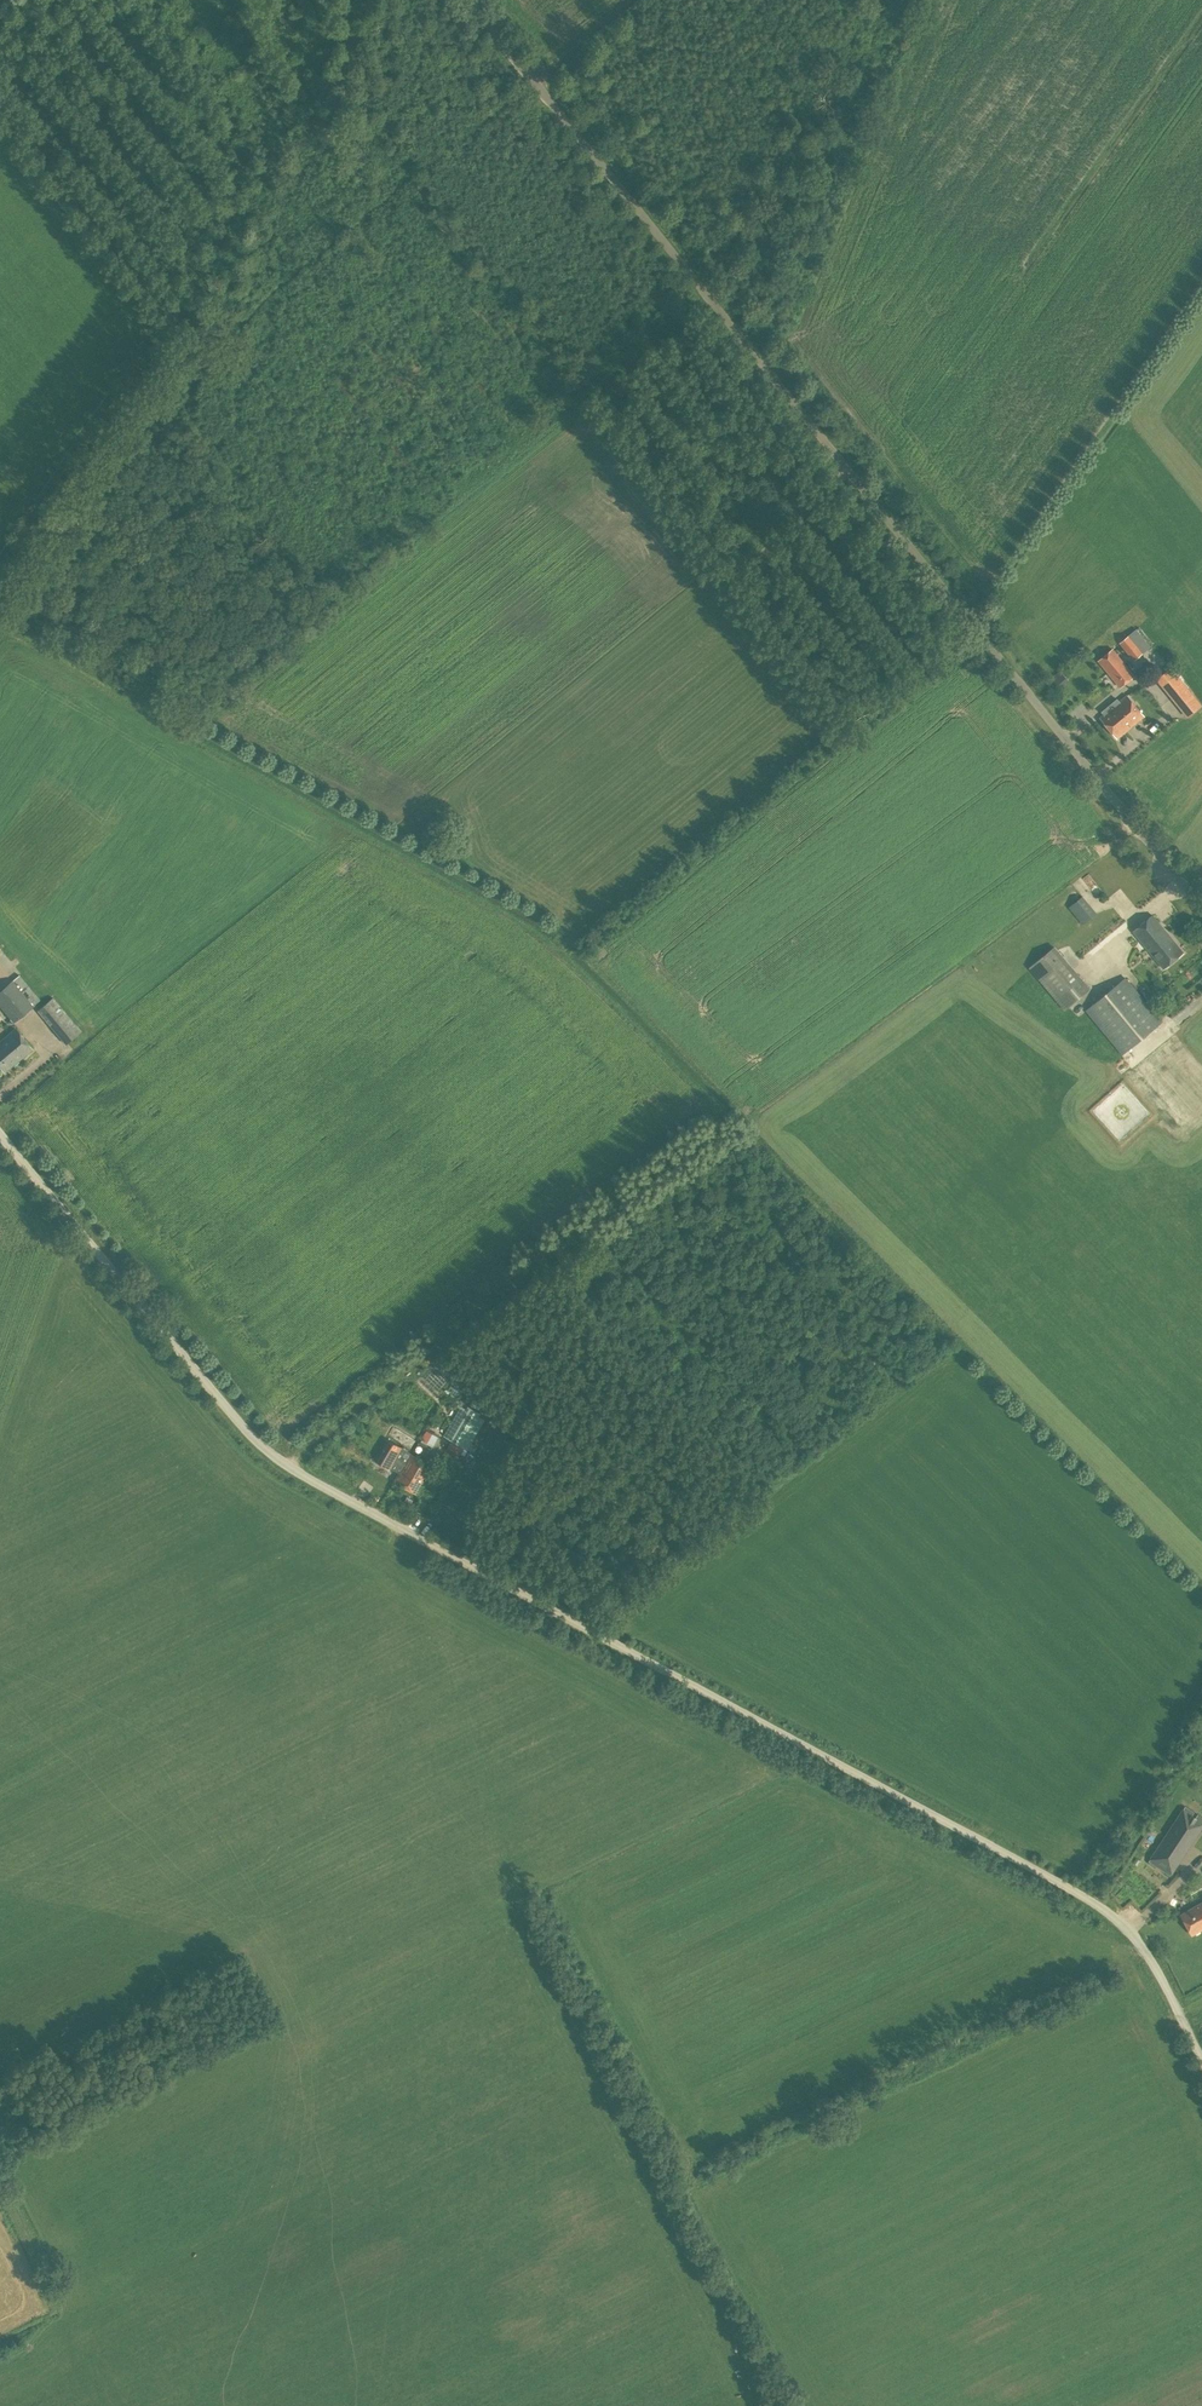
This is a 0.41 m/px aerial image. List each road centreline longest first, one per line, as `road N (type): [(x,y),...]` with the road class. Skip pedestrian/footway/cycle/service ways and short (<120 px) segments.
road 1 (unclassified): [(1201,2062),(1150,1959),(1100,1905),(284,1465),(0,1141)]
road 2 (unclassified): [(1201,907),(464,0)]
road 3 (track): [(0,2185),(60,2307)]
road 4 (track): [(531,82),(634,0)]

